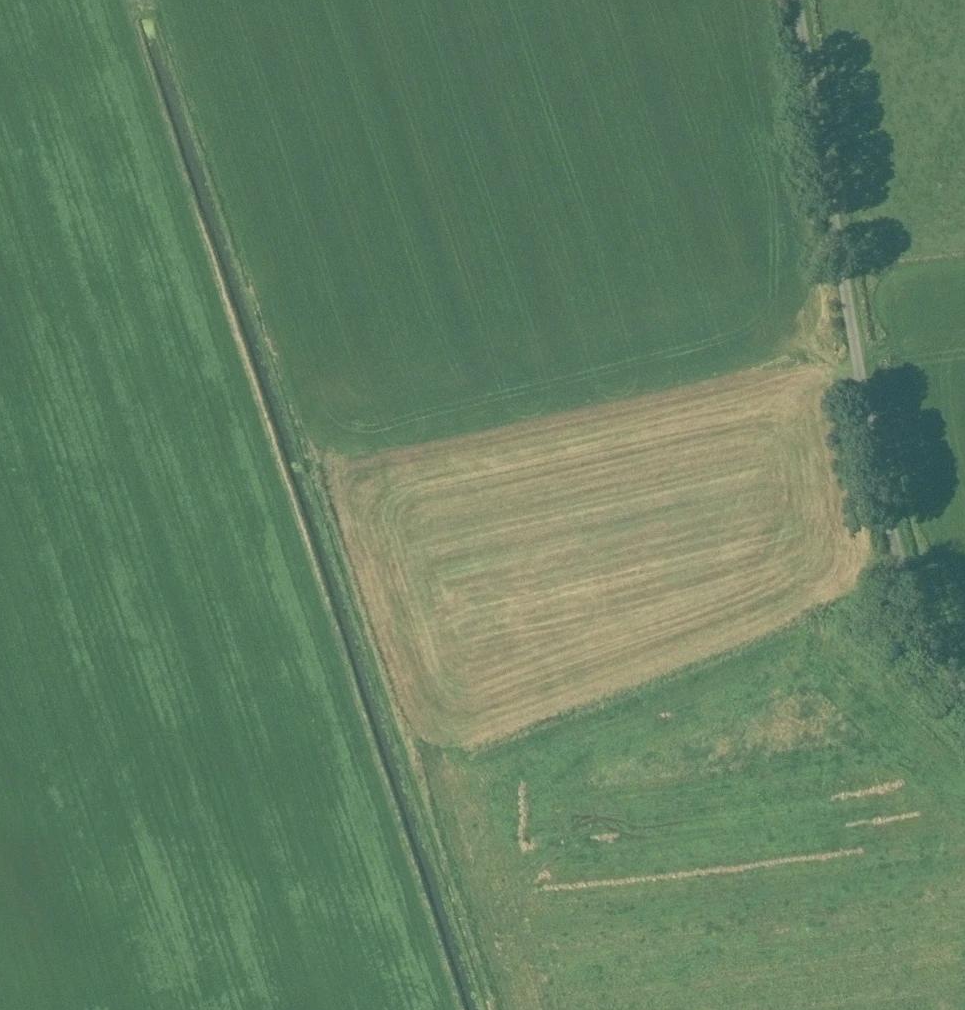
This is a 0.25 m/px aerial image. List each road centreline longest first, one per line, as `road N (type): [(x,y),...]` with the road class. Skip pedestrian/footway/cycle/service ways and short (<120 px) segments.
road 1 (unclassified): [(964,701),(907,585),(889,522),(796,0)]

